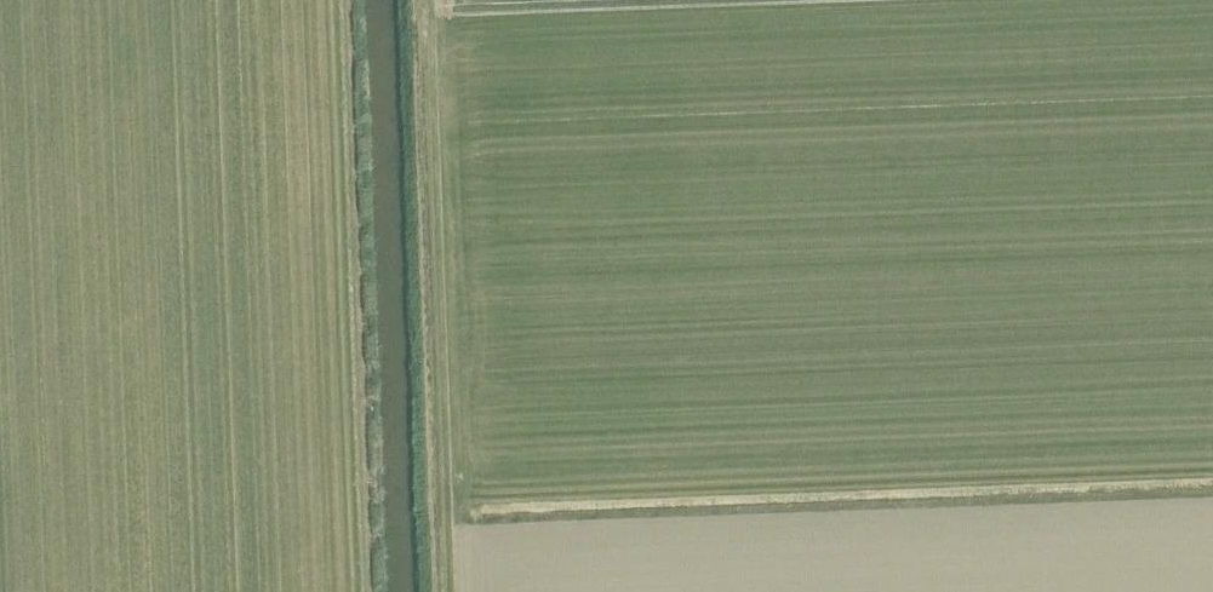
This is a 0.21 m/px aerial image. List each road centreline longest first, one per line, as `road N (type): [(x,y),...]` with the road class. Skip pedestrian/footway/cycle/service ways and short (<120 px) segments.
road 1 (track): [(450,591),(428,0)]

